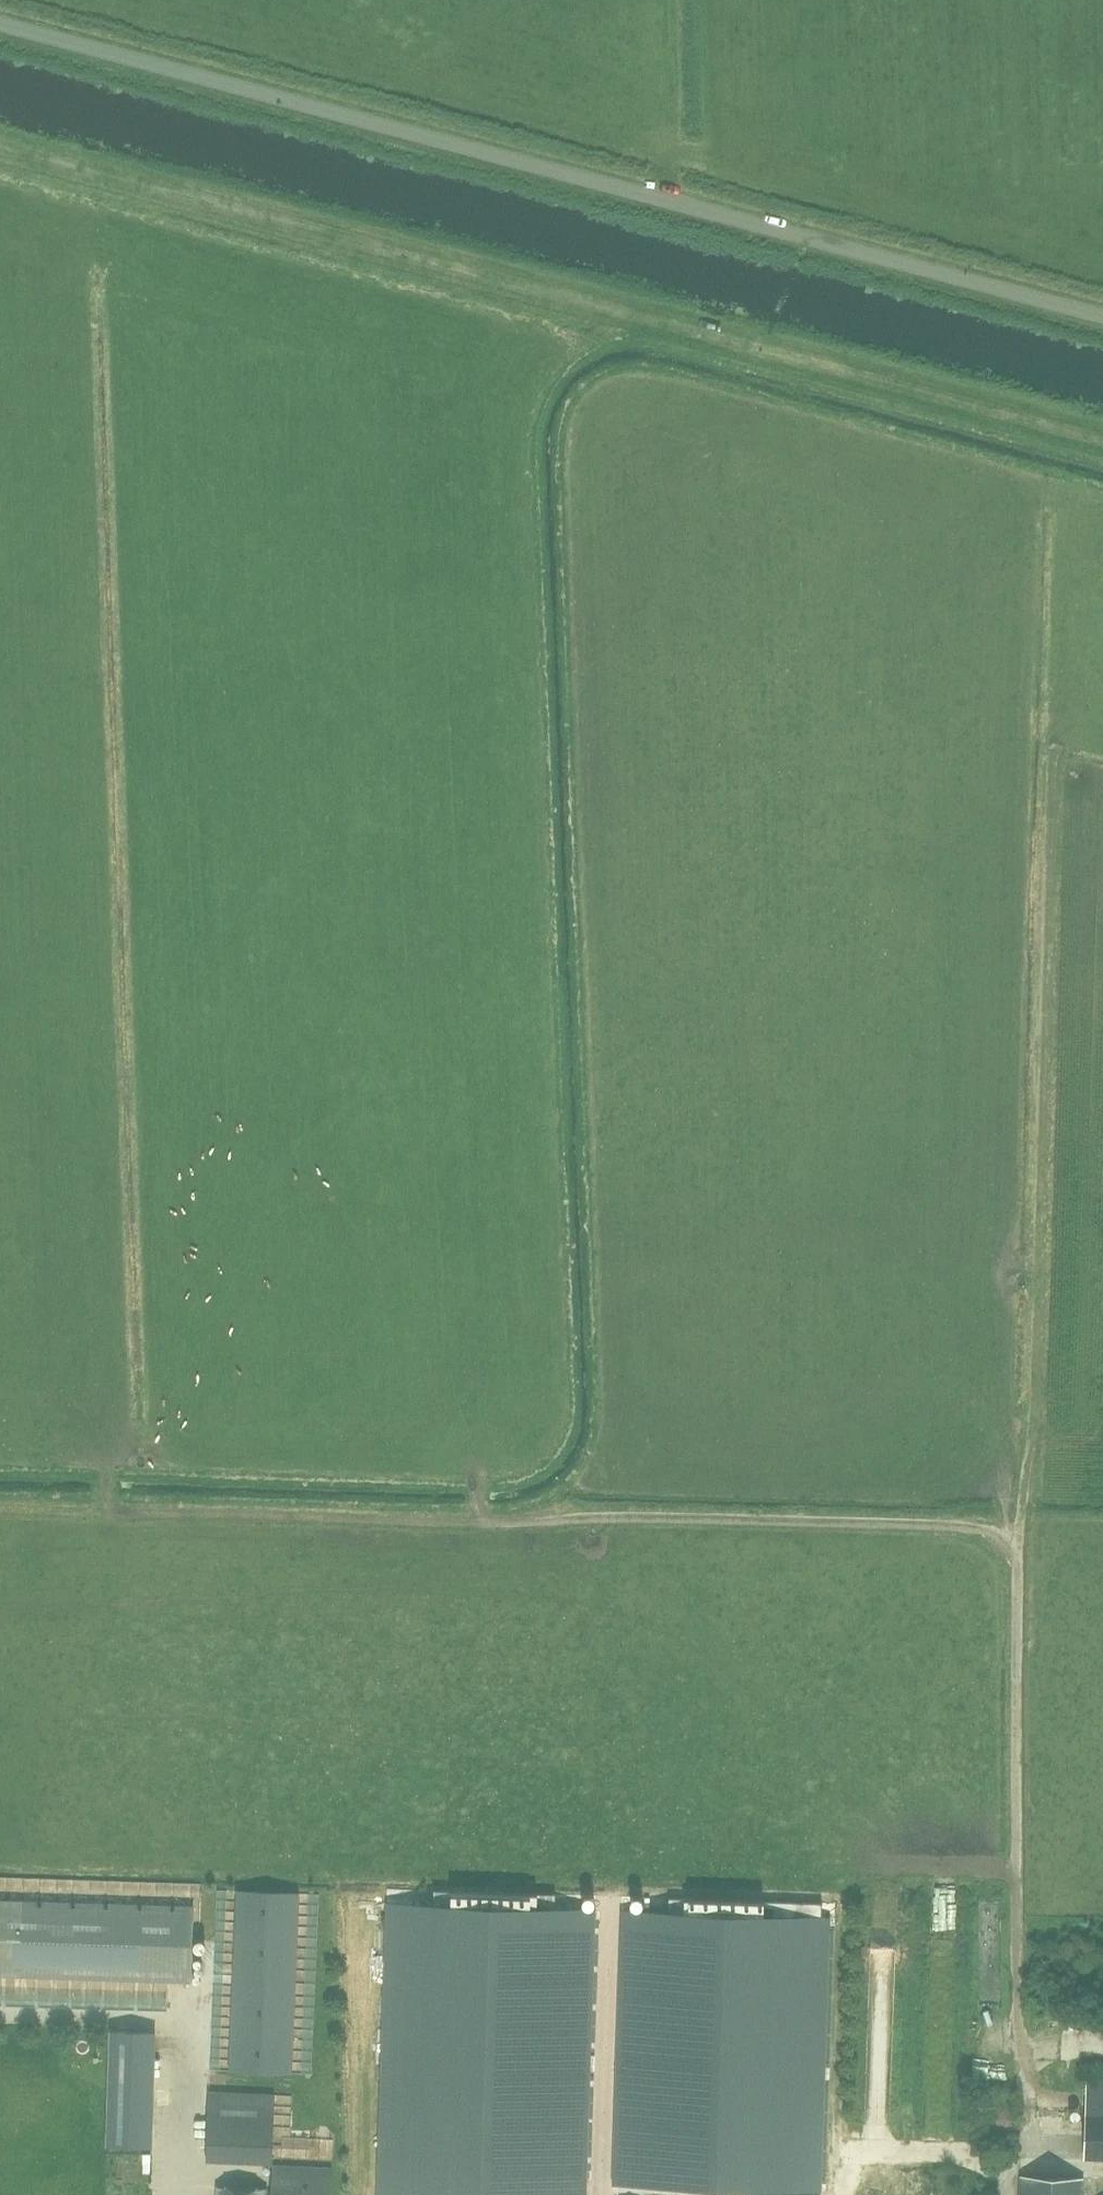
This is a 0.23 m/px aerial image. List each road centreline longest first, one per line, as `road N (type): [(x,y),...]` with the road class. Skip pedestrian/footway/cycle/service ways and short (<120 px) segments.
road 1 (track): [(1102,437),(0,145)]
road 2 (unclassified): [(1102,317),(0,26)]

